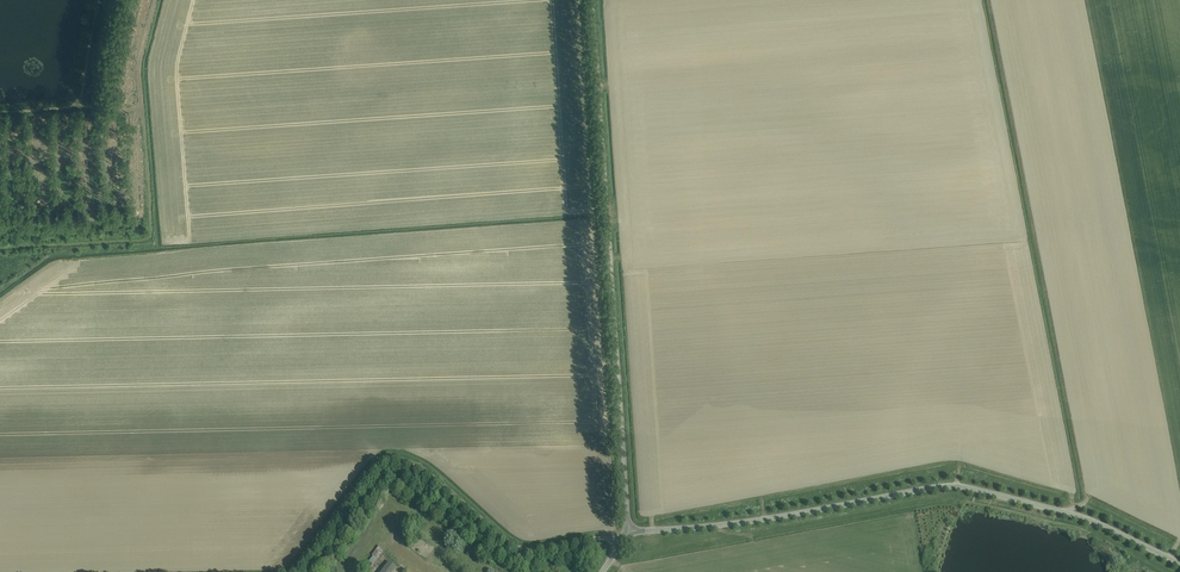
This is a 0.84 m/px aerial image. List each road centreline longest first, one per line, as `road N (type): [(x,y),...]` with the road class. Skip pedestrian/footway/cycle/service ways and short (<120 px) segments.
road 1 (unclassified): [(1179,564),(1086,519),(955,486),(748,522),(629,531)]
road 2 (unclassified): [(629,531),(592,0)]
road 3 (track): [(545,549),(514,545),(425,470),(376,456)]

